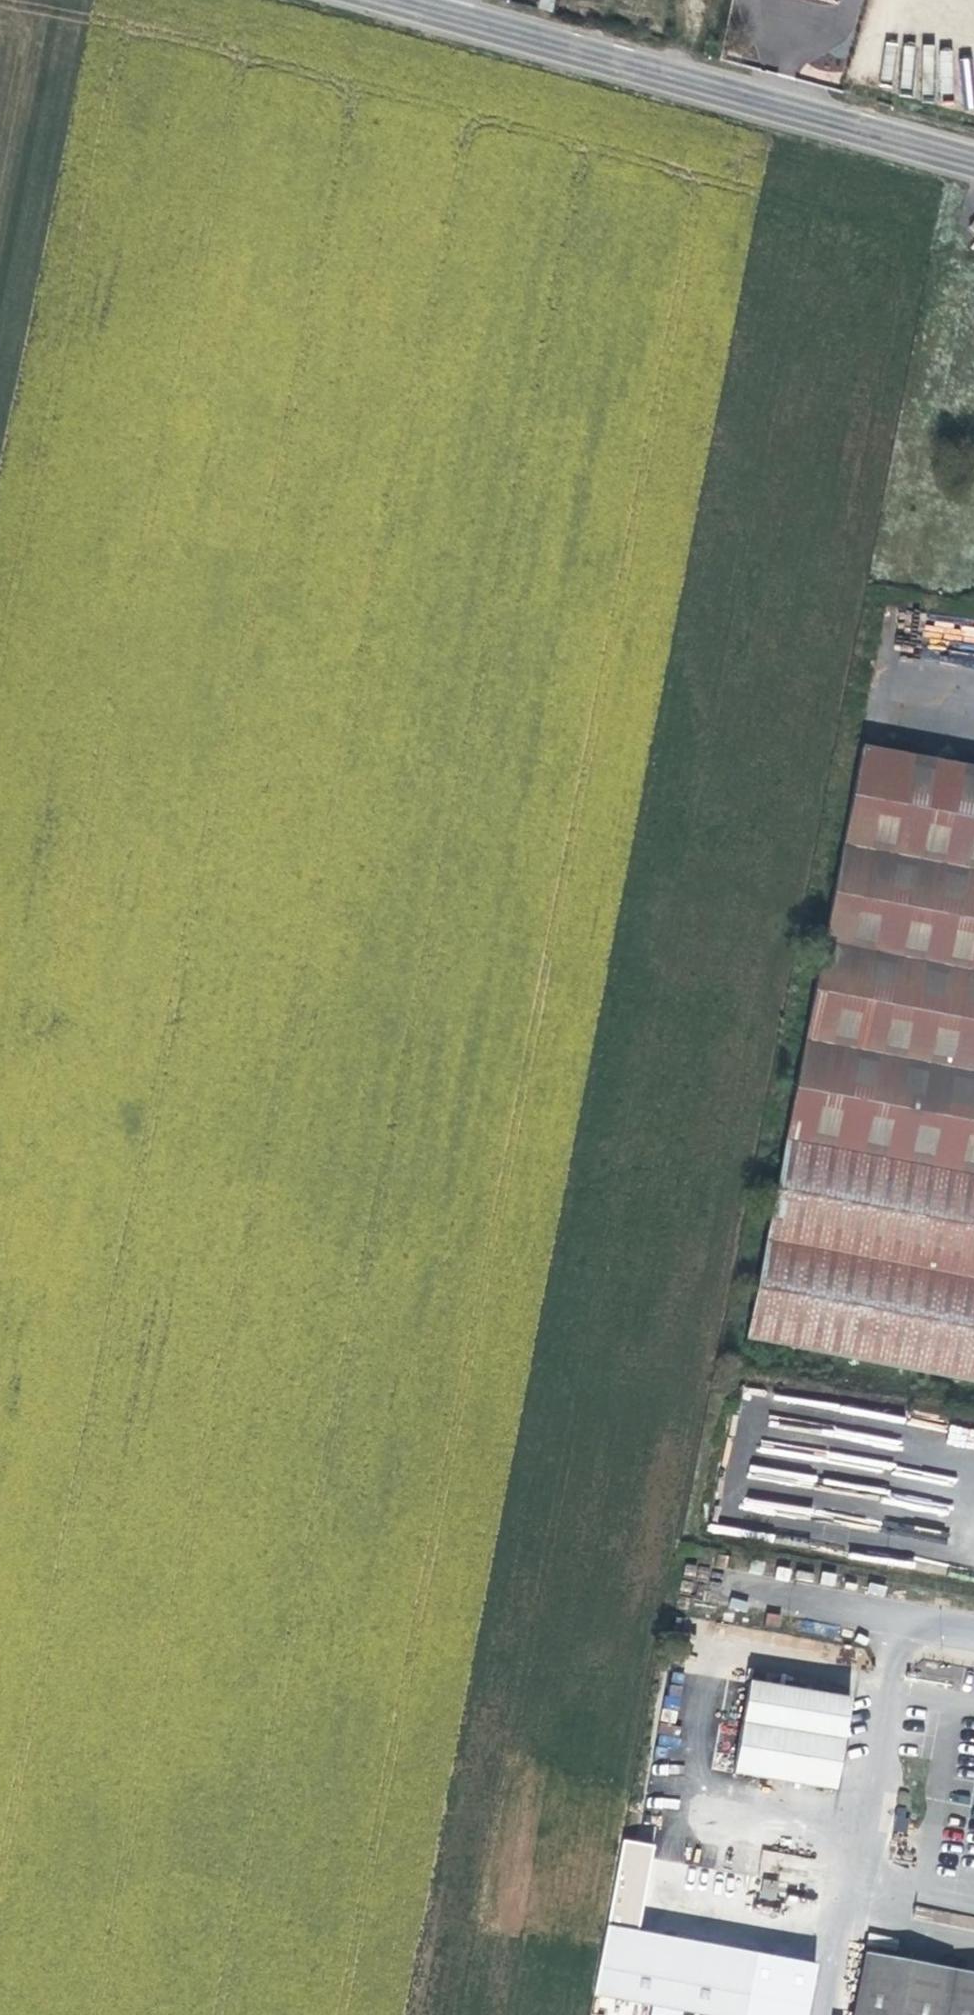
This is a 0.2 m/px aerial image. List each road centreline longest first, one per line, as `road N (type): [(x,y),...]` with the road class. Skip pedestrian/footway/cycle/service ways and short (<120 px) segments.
road 1 (tertiary): [(973,160),(393,0)]
road 2 (unclassified): [(973,1634),(737,1588)]

